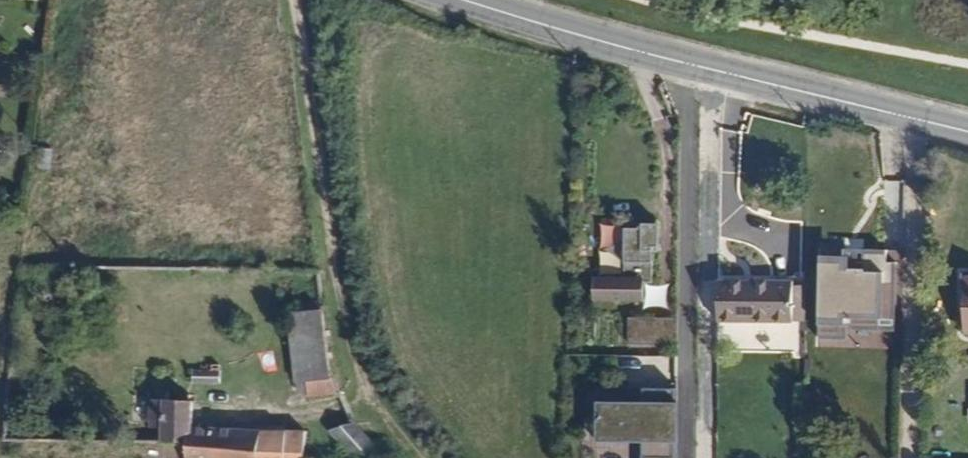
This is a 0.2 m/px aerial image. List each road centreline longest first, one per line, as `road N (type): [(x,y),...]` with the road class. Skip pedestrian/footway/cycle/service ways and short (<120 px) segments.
road 1 (tertiary): [(967,132),(584,39),(466,0)]
road 2 (track): [(297,0),(334,320),(355,395),(401,457)]

